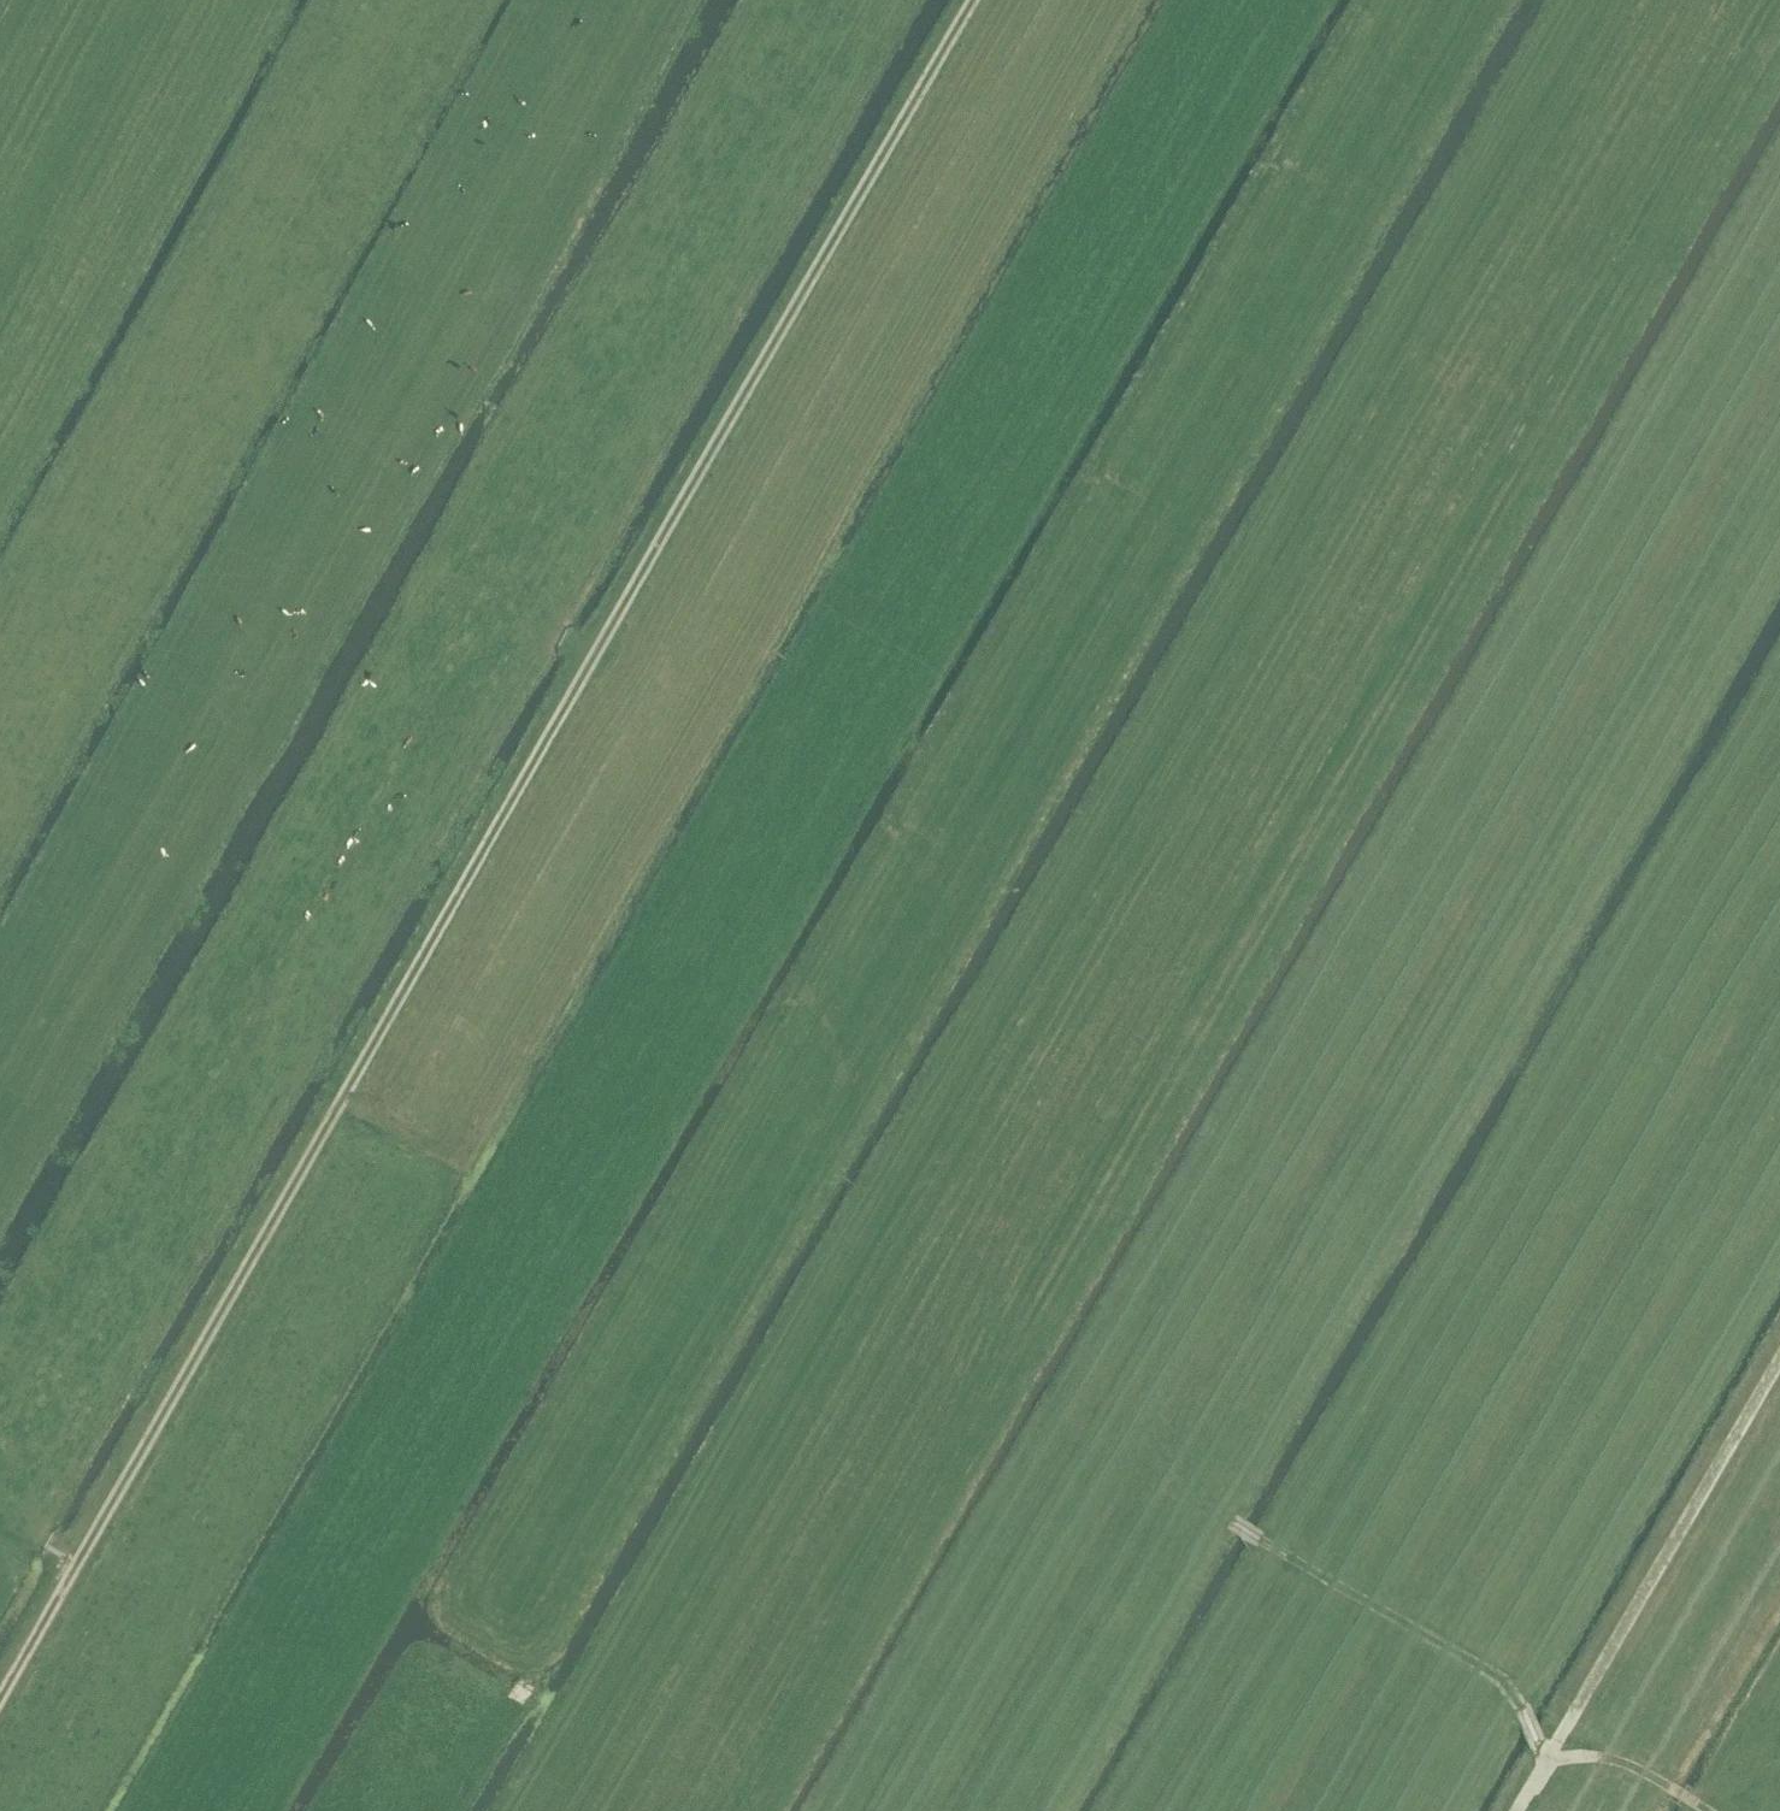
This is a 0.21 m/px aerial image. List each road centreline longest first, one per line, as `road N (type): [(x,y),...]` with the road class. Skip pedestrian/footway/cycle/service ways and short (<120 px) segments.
road 1 (track): [(1698,1810),(1597,1755),(1547,1757),(1512,1690),(1229,1522)]
road 2 (track): [(1515,1810),(1779,1360)]

